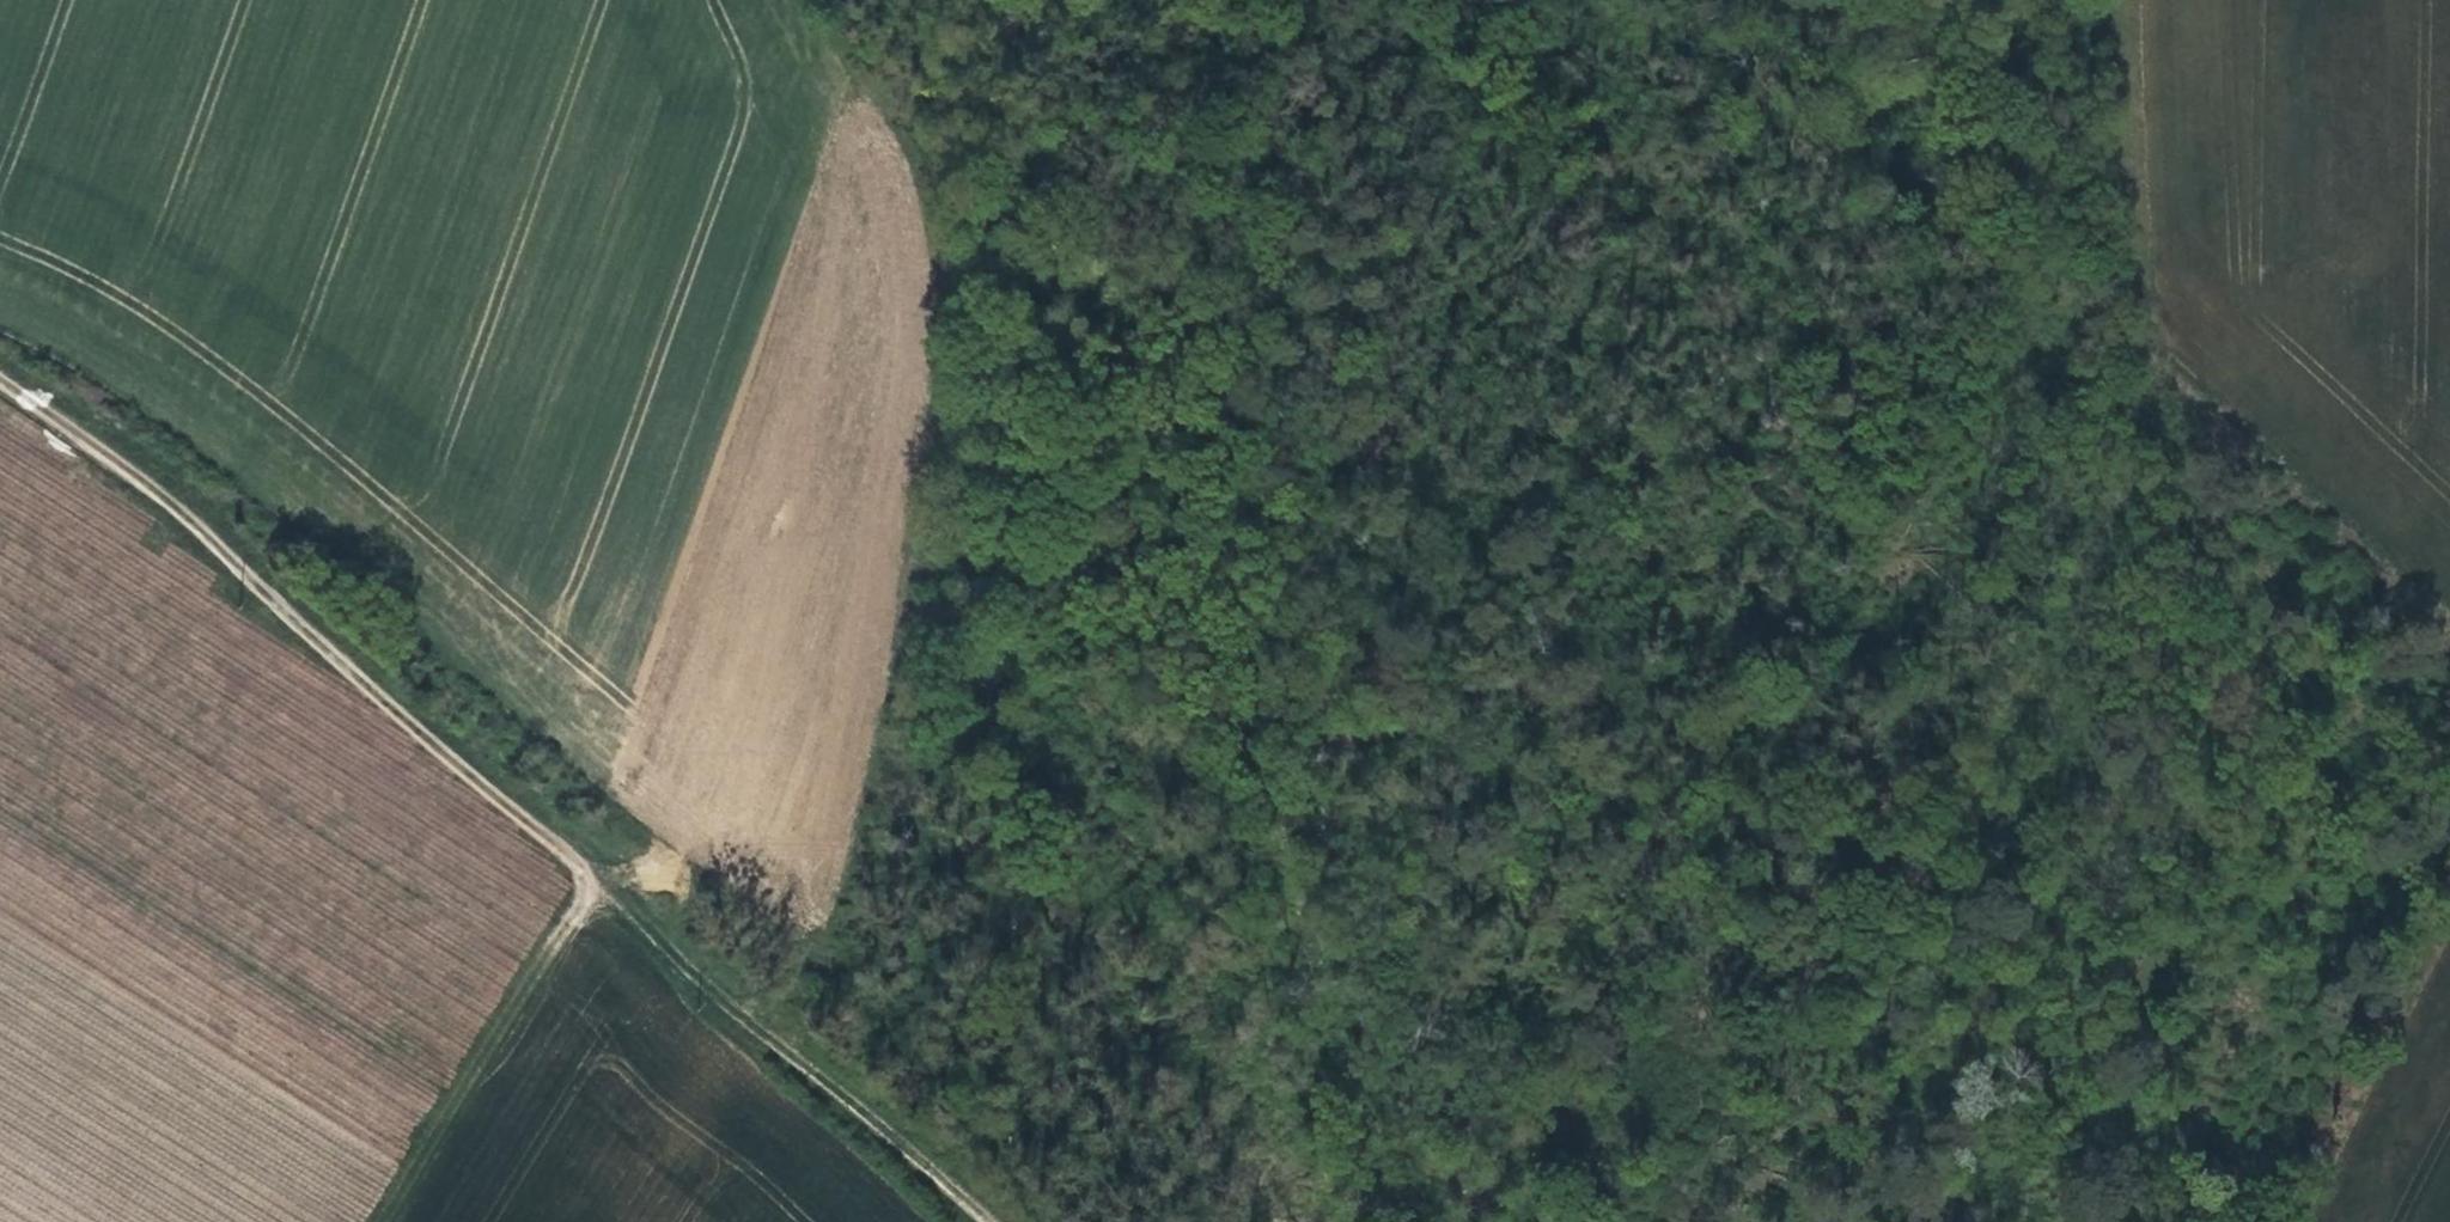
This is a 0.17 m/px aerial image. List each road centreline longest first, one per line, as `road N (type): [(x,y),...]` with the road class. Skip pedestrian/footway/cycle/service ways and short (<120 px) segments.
road 1 (track): [(381,1221),(580,904),(581,870),(173,504),(0,377)]
road 2 (track): [(586,888),(623,904),(716,995),(989,1221)]

